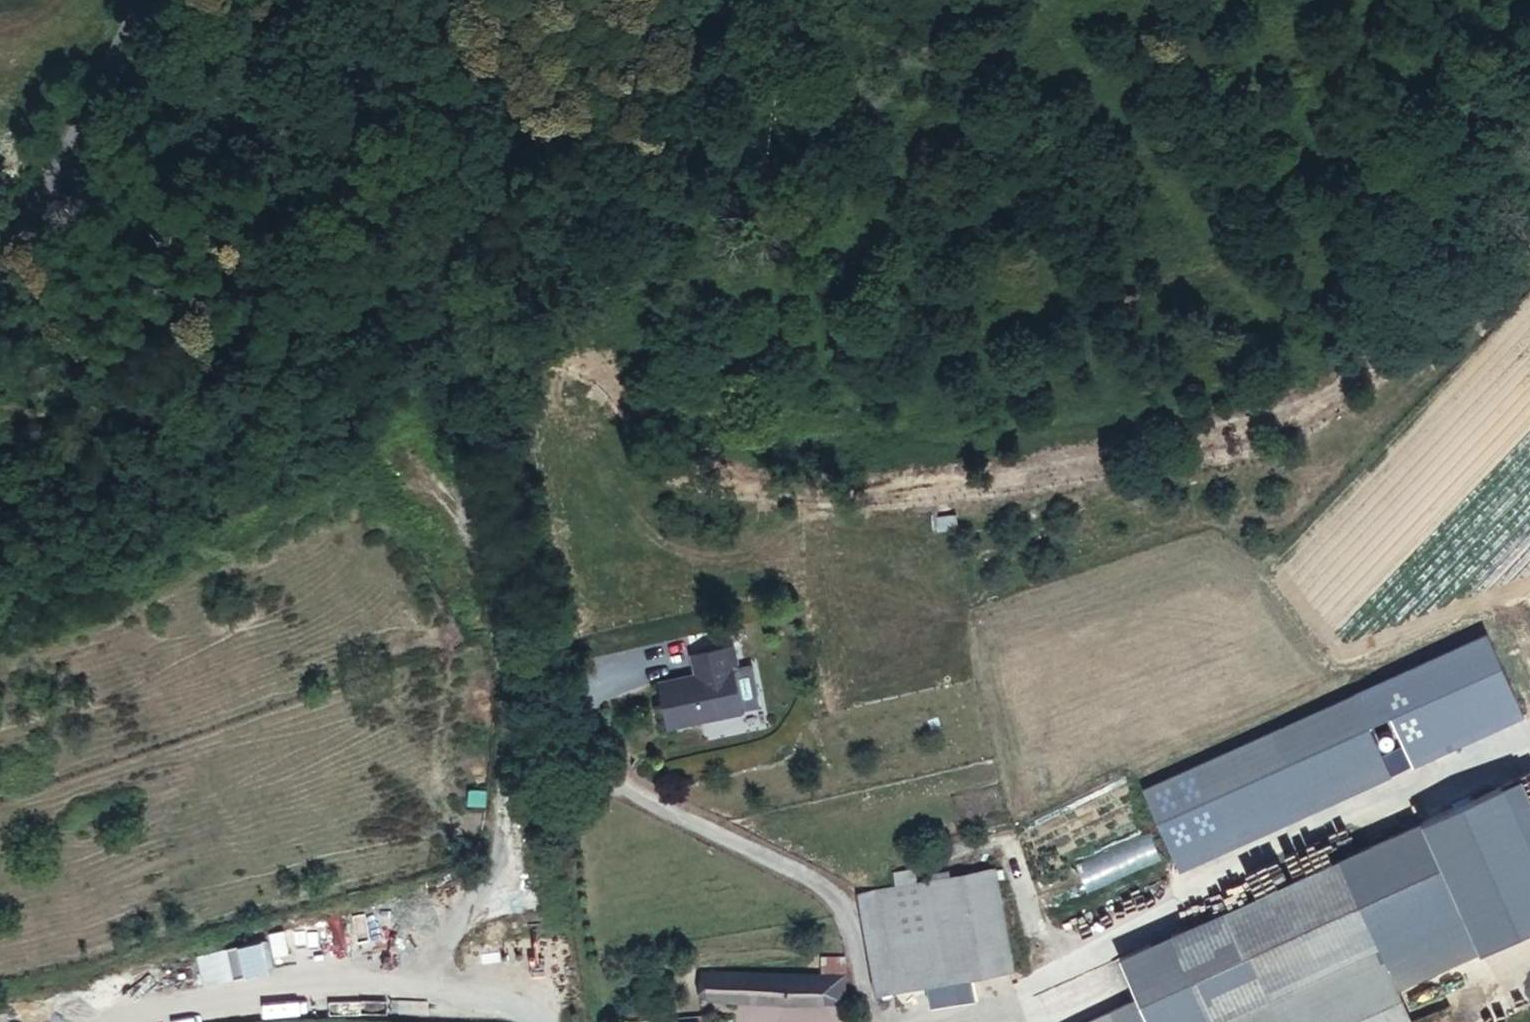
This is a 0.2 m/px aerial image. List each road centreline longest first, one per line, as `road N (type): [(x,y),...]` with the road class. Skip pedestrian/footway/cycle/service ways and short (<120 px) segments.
road 1 (track): [(504,812),(505,705),(477,531),(414,465)]
road 2 (tertiary): [(0,281),(23,255),(100,118),(139,0)]

